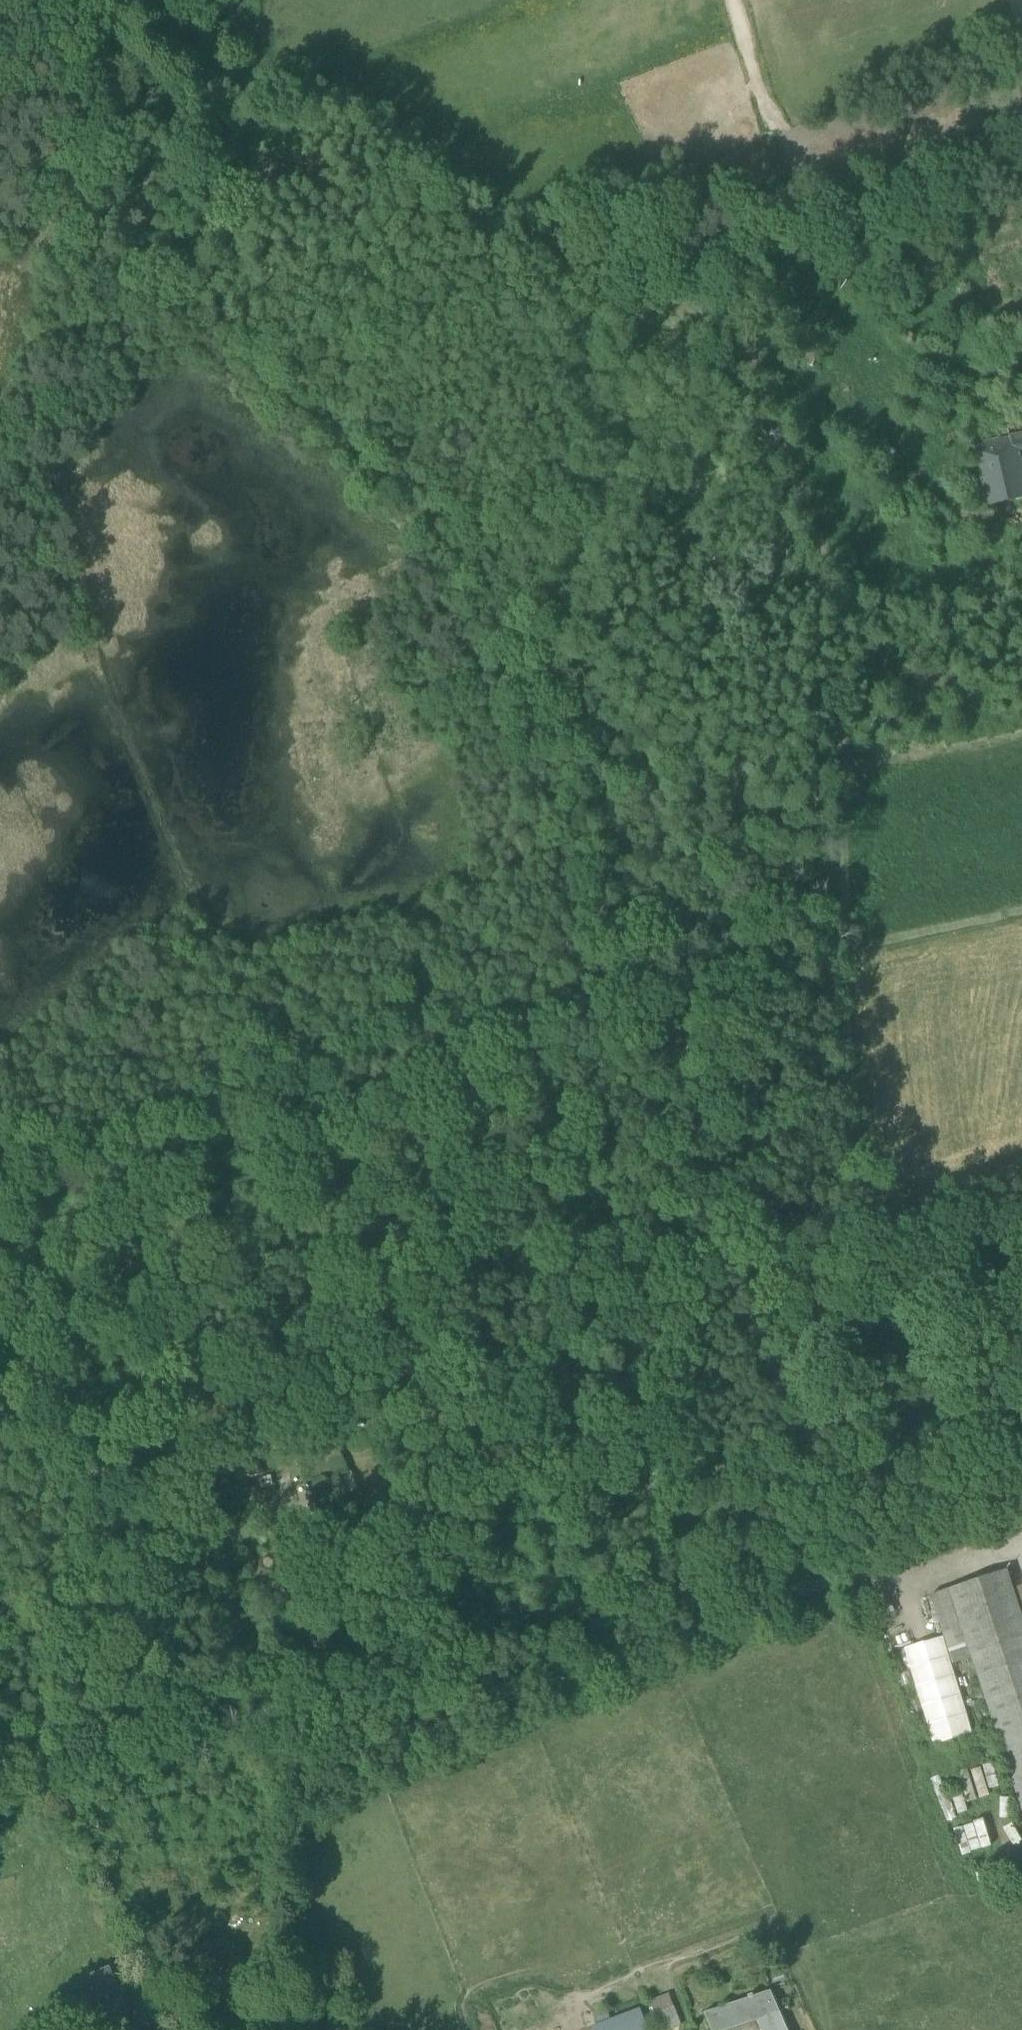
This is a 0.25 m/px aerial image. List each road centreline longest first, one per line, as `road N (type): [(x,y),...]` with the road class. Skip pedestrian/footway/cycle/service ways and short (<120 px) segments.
road 1 (track): [(97,0),(65,164)]

